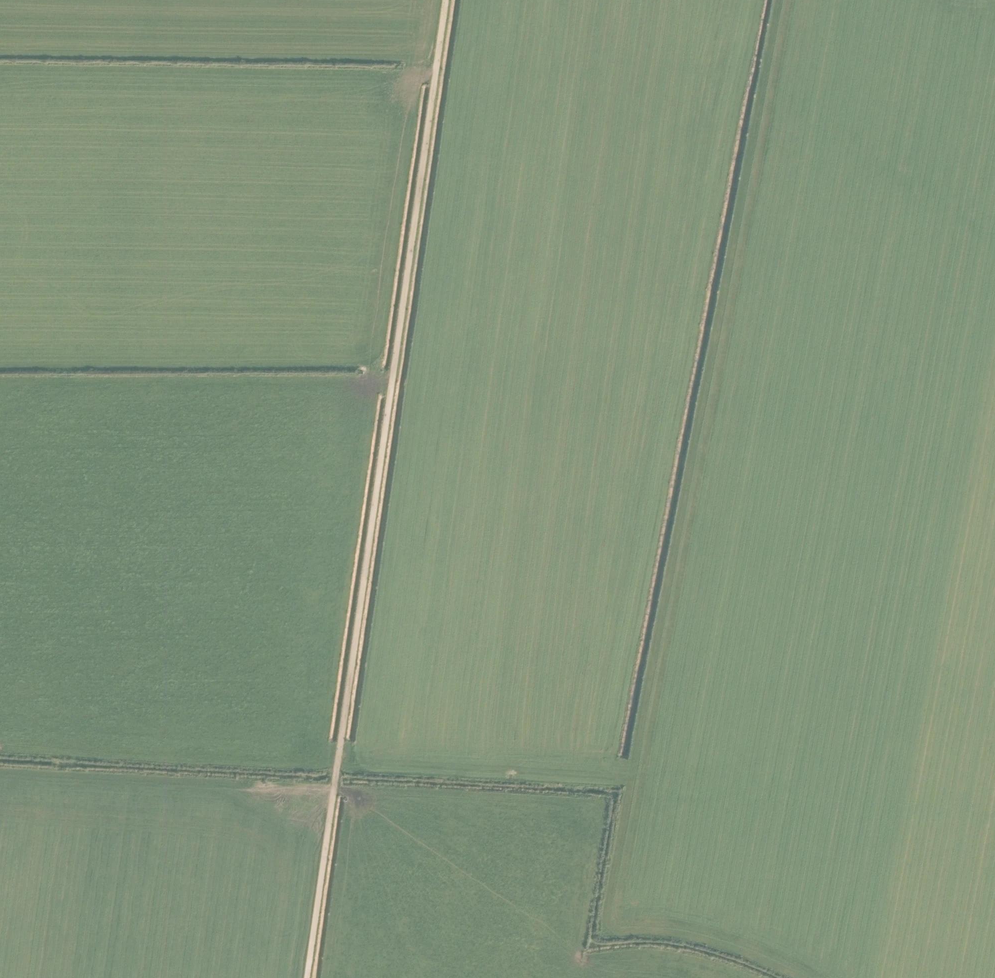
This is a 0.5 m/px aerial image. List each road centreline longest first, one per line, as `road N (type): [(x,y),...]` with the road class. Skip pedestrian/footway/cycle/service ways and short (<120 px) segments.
road 1 (track): [(307,977),(446,0)]

